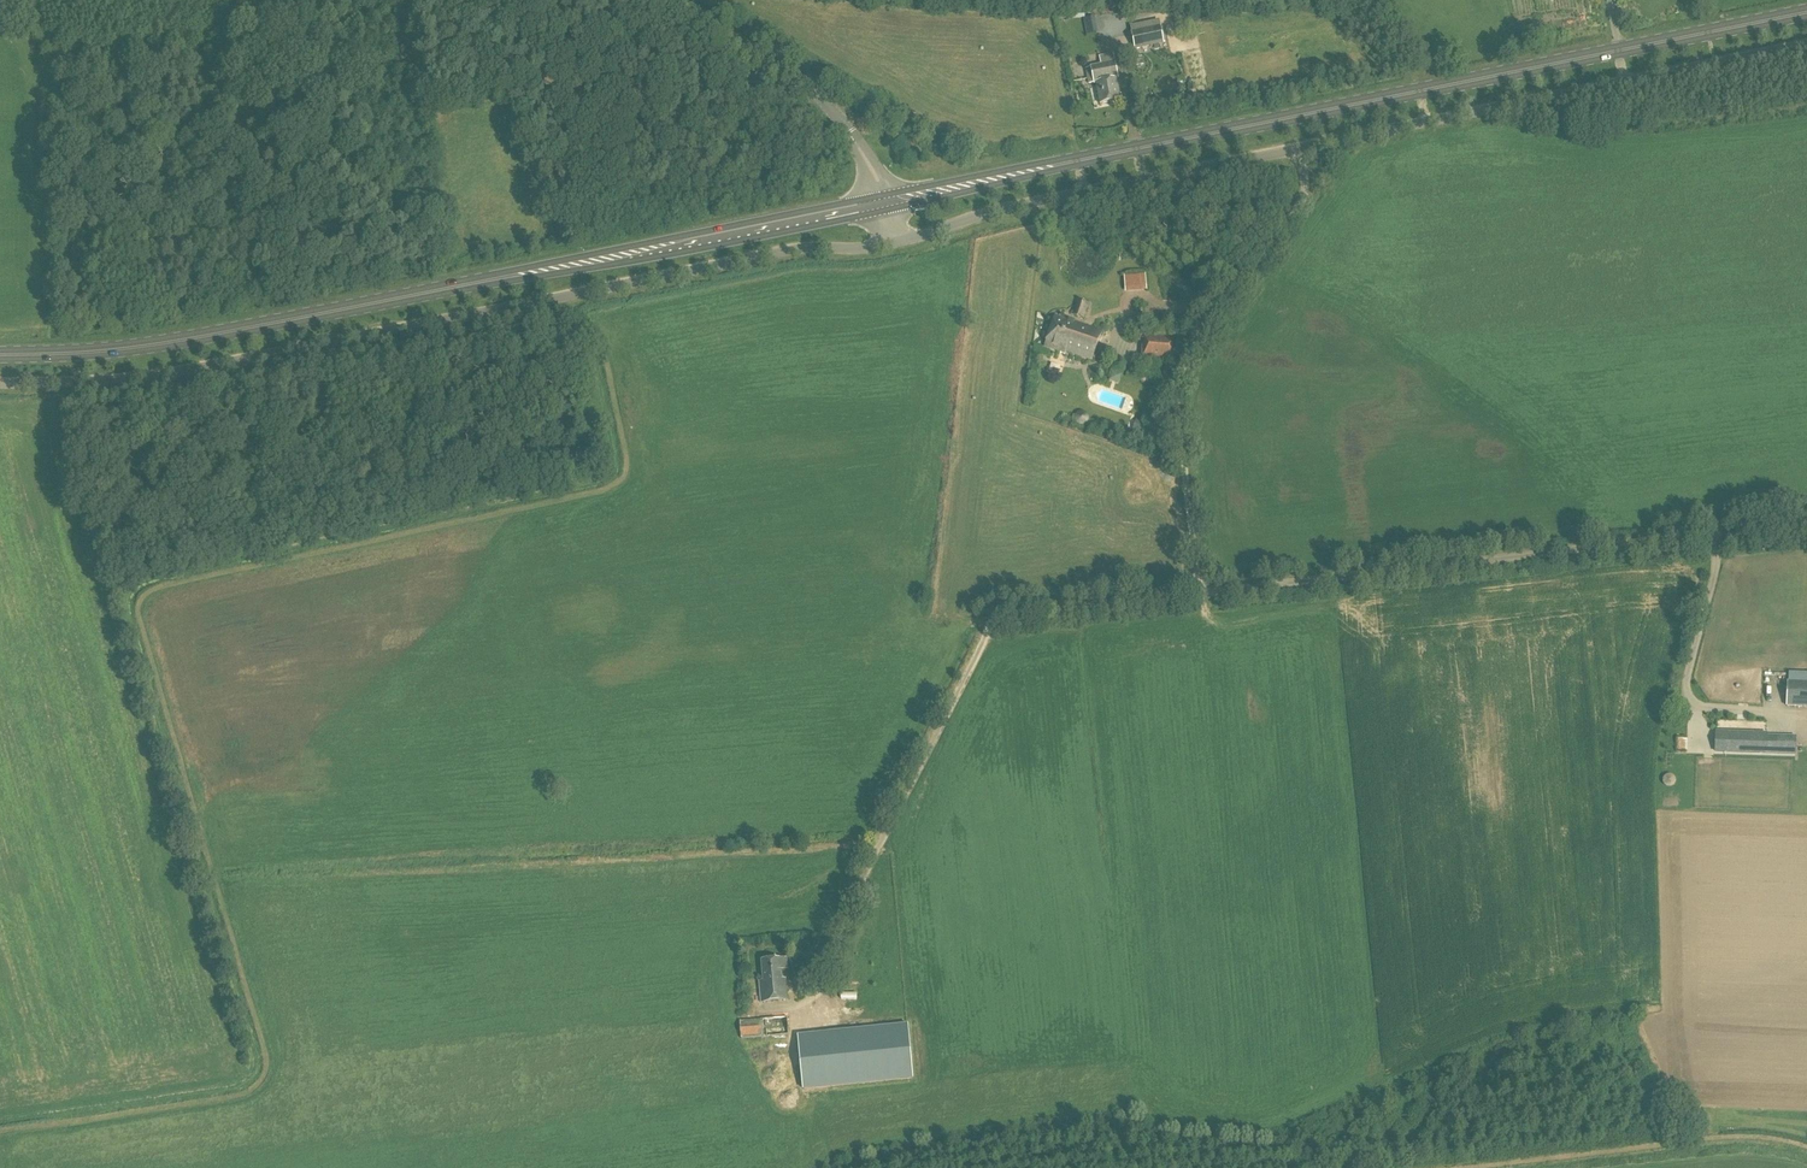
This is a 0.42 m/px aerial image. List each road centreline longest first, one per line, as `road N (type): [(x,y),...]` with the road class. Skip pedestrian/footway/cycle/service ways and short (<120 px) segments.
road 1 (primary): [(883,203),(1806,14)]
road 2 (unclassified): [(892,244),(1108,188),(1806,45)]
road 3 (unclassified): [(0,384),(222,365),(784,255),(892,244)]
road 4 (primary): [(0,356),(195,339),(883,203)]
road 5 (tertiary): [(883,203),(877,171),(849,125),(659,0)]

